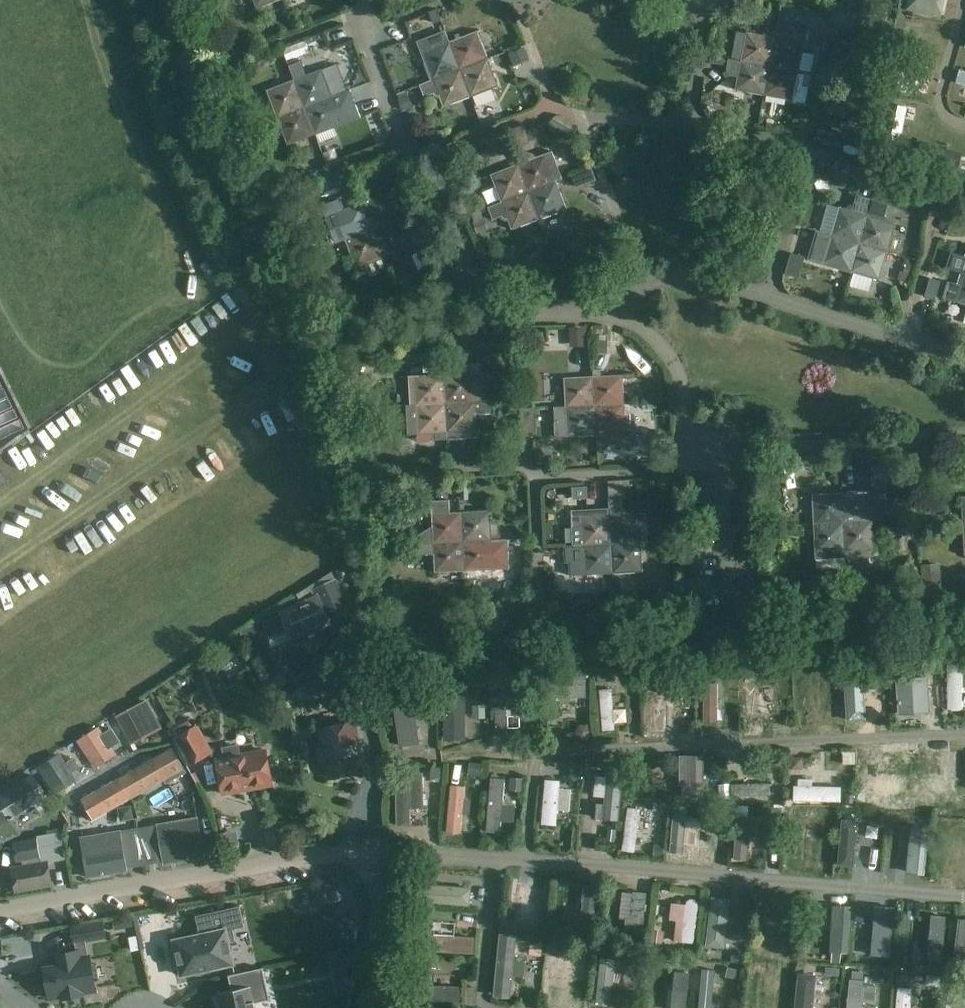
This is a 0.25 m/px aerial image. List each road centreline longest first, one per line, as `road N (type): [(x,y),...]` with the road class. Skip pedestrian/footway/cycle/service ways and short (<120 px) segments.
road 1 (track): [(0,564),(255,388),(273,354),(271,328),(241,327),(0,503)]
road 2 (residential): [(0,911),(374,852)]

